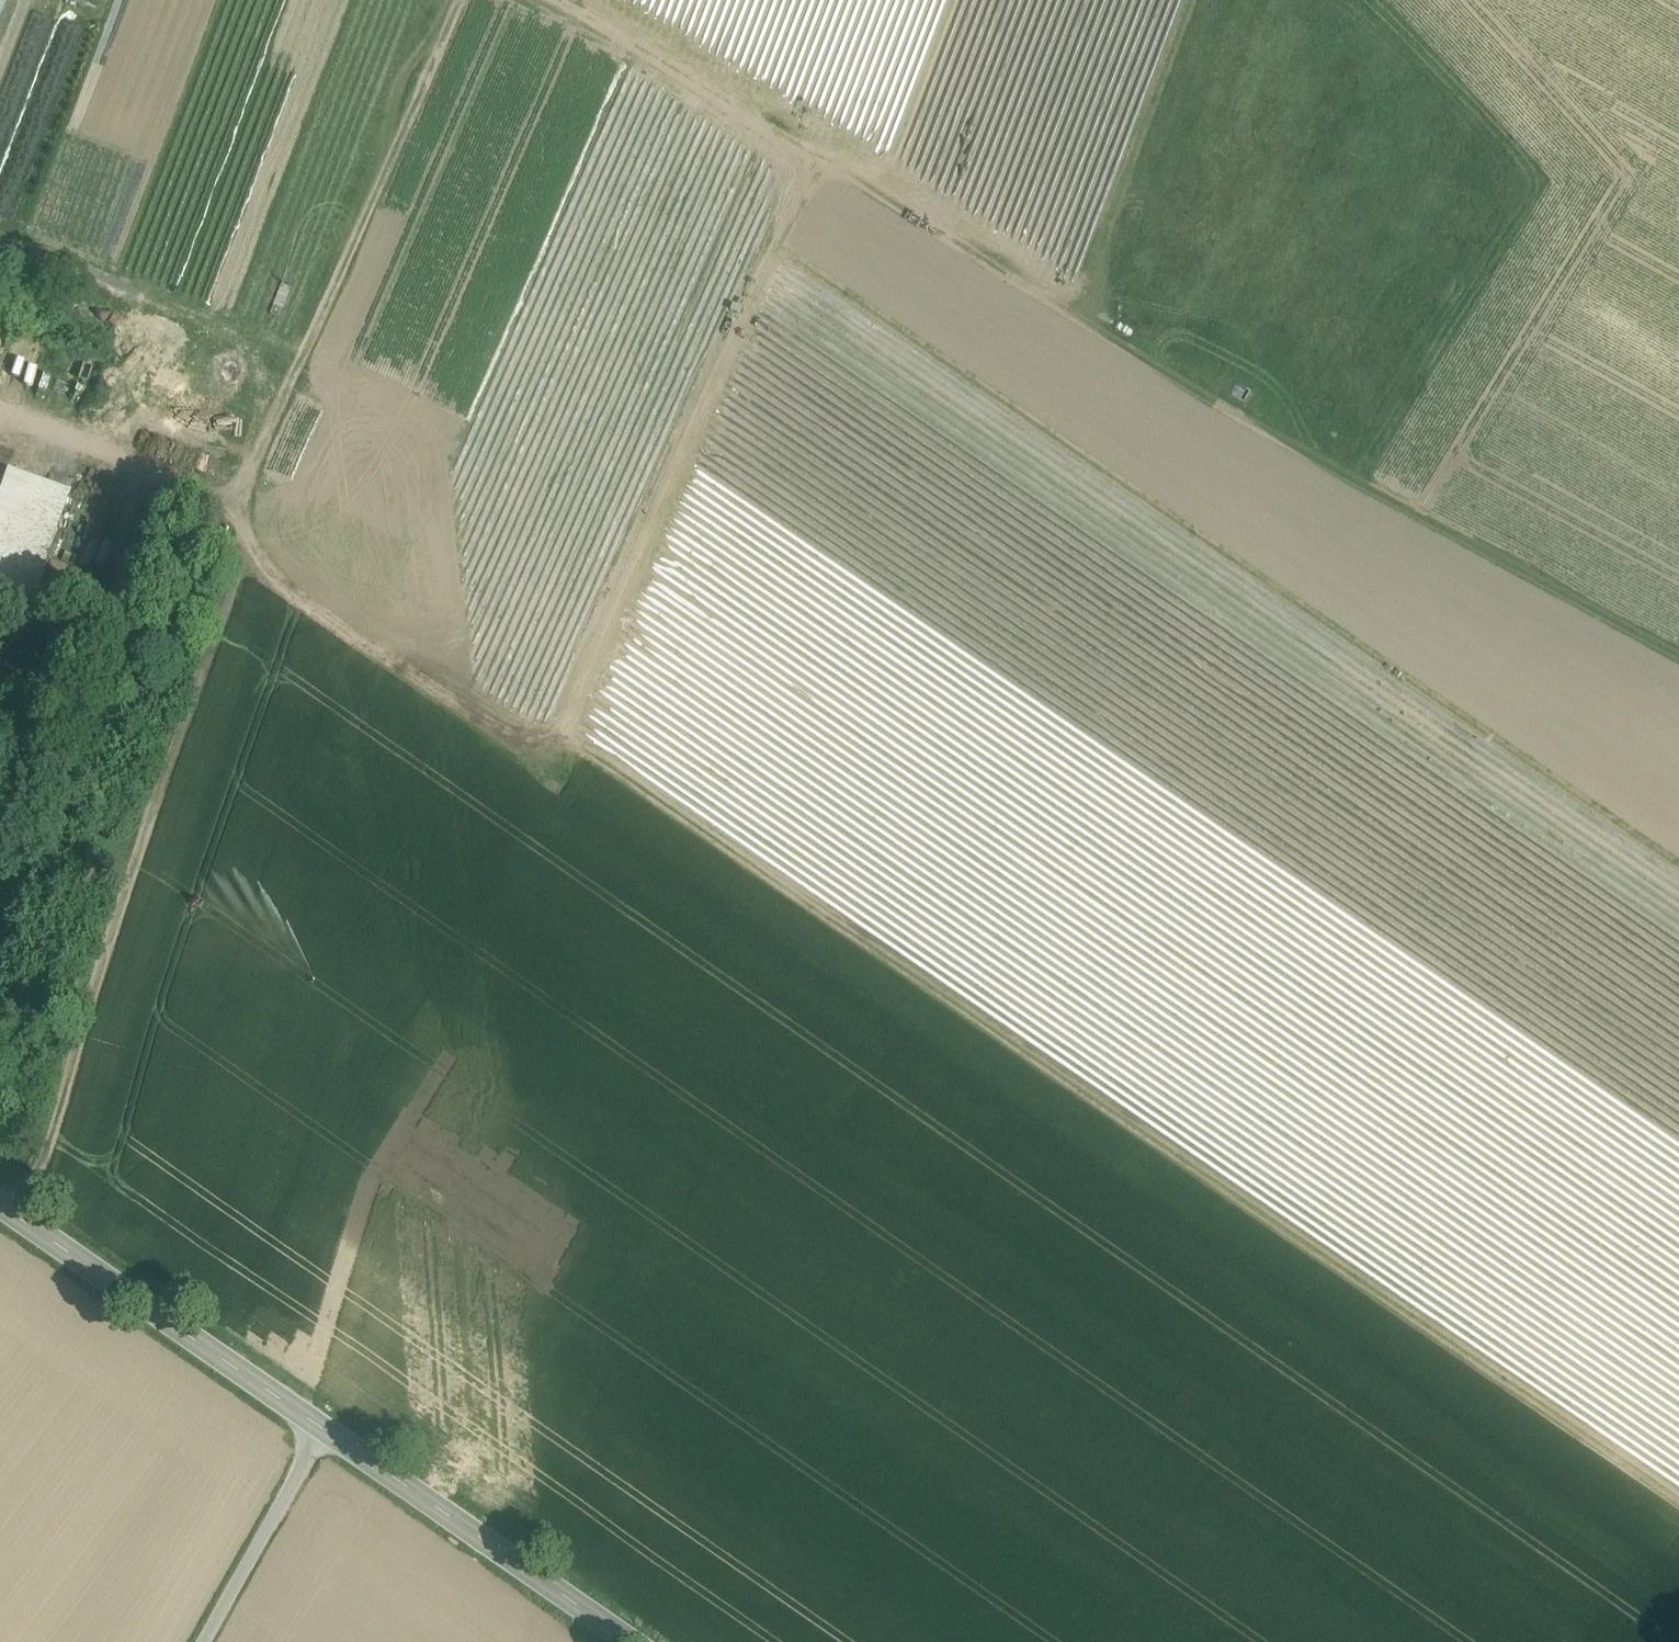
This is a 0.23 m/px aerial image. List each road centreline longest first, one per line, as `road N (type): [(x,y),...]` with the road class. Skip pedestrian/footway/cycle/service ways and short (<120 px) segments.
road 1 (track): [(548,0),(1086,321),(1678,649)]
road 2 (track): [(26,1171),(249,552),(242,510),(465,0)]
road 3 (secondary): [(0,1206),(323,1428)]
road 4 (secondary): [(323,1428),(631,1641)]
road 5 (residential): [(323,1428),(205,1641)]

